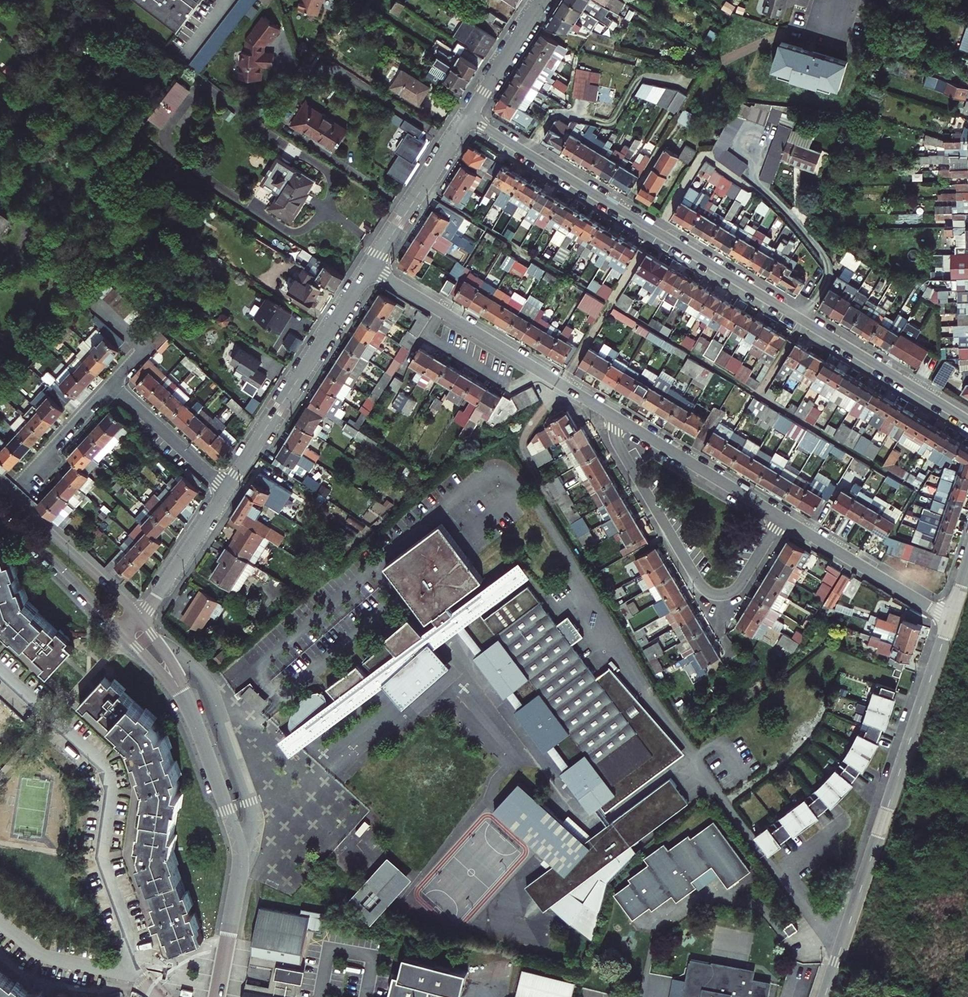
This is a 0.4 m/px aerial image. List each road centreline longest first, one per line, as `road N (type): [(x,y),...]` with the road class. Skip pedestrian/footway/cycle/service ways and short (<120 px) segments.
road 1 (residential): [(967,418),(470,117)]
road 2 (residential): [(951,617),(824,996)]
road 3 (residential): [(0,671),(107,773),(102,856),(128,932),(127,965)]
road 4 (residential): [(616,416),(622,459),(707,591),(735,590),(783,515)]
road 5 (residential): [(193,713),(240,855),(217,996)]
road 6 (residential): [(372,266),(616,416)]
road 7 (residential): [(227,489),(372,266)]
road 8 (residential): [(783,515),(951,617)]
road 9 (residential): [(616,416),(783,515)]
road 10 (residential): [(139,617),(0,486)]
road 11 (residential): [(372,266),(470,117)]
road 12 (residential): [(0,510),(126,635)]
road 13 (residential): [(139,617),(227,489)]
road 14 (residential): [(227,489),(112,385)]
road 15 (residential): [(0,922),(51,958),(105,969),(127,965)]
road 16 (residential): [(470,117),(544,0)]
road 17 (residential): [(25,478),(112,385)]

